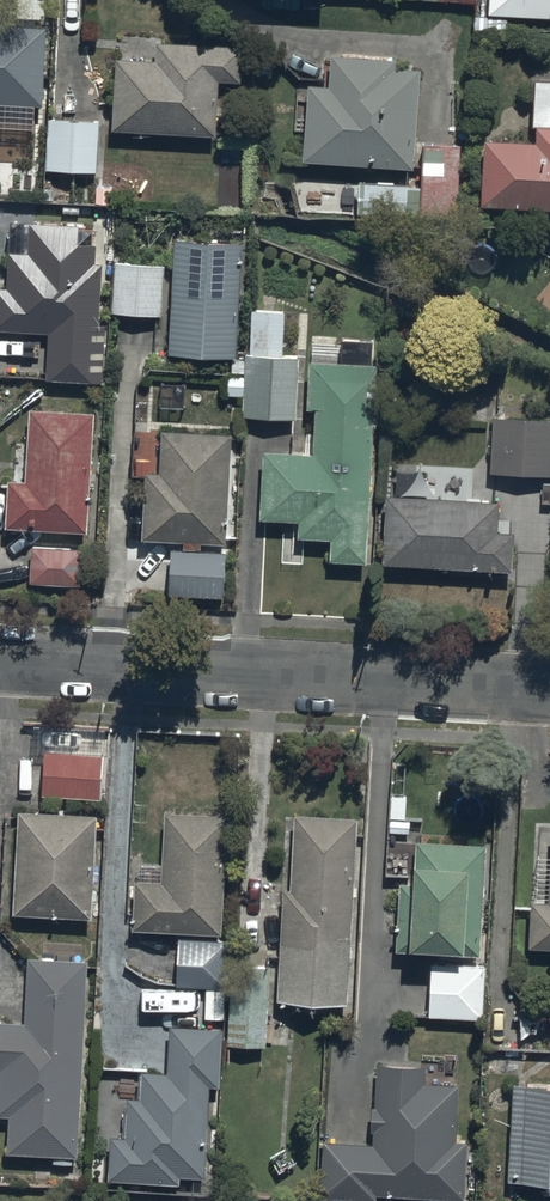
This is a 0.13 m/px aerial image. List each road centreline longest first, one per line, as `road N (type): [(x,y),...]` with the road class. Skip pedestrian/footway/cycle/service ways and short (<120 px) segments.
road 1 (residential): [(0,658),(549,689)]

